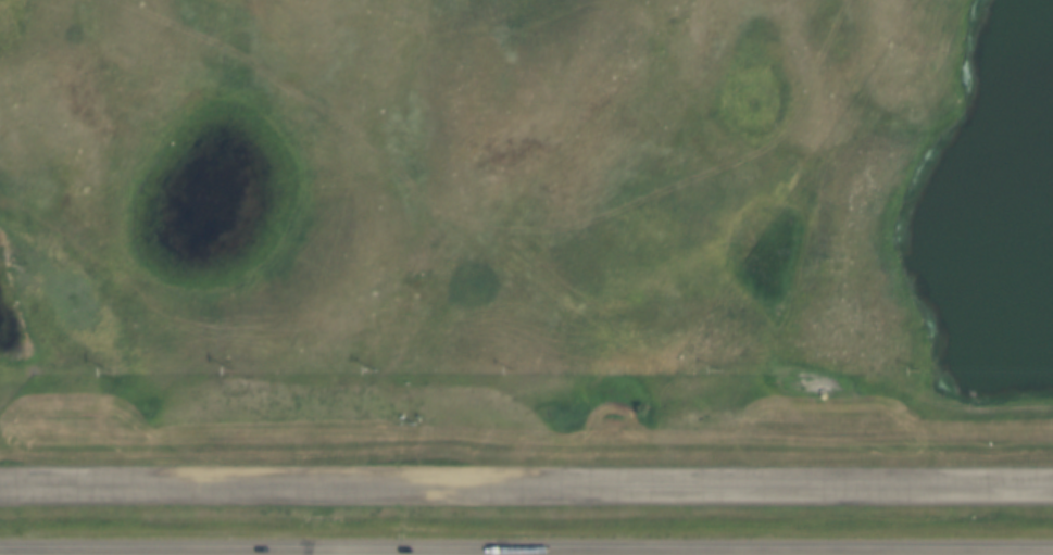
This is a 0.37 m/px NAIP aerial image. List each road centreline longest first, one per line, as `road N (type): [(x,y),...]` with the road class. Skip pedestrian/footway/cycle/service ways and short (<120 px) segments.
road 1 (trunk): [(1052,489),(0,486)]
road 2 (trunk): [(851,554),(1052,554)]

